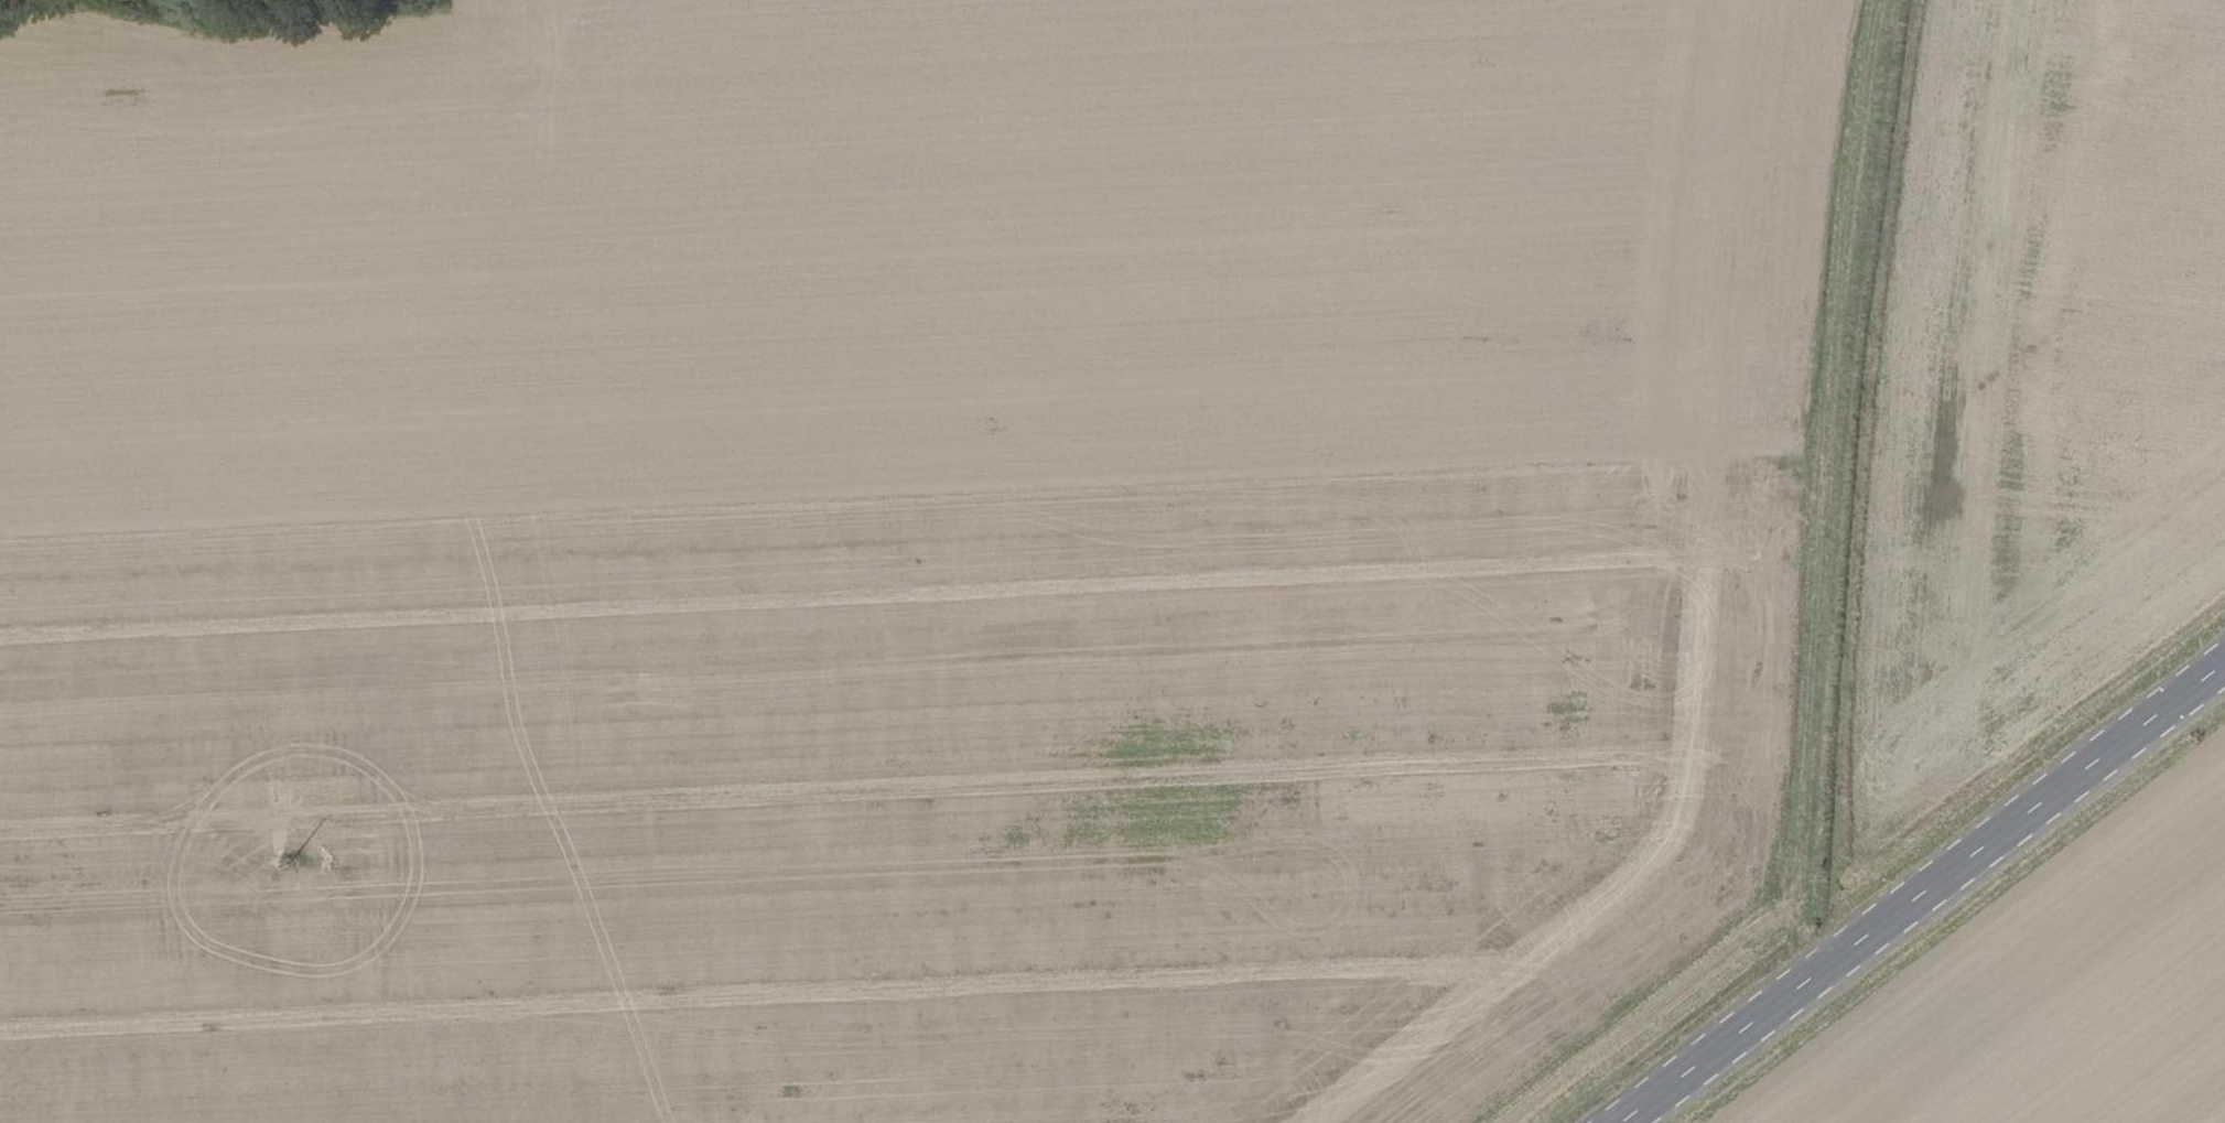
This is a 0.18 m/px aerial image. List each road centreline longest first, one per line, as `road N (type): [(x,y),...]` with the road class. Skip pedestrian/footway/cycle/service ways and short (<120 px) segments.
road 1 (primary): [(2224,662),(1622,1122)]

